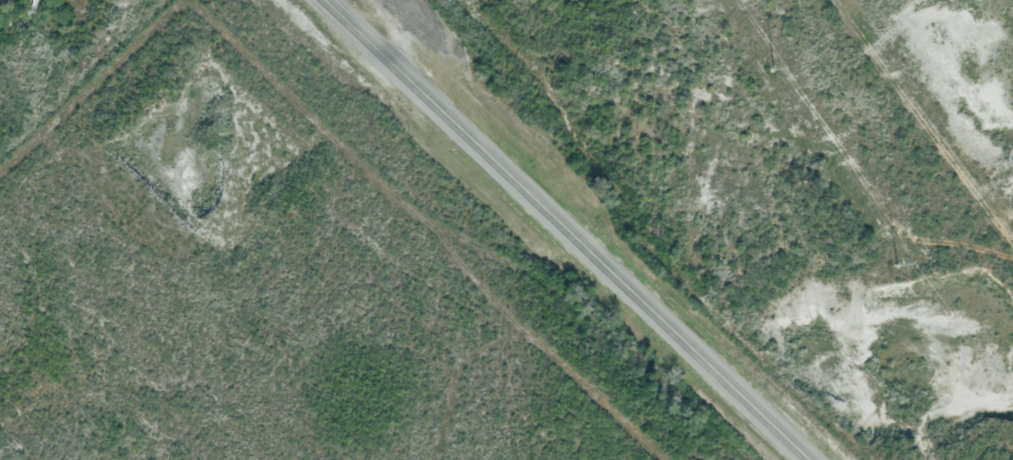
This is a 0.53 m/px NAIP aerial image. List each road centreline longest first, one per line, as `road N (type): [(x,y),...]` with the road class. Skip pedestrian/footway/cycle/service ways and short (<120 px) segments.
road 1 (tertiary): [(327,0),(810,459)]

